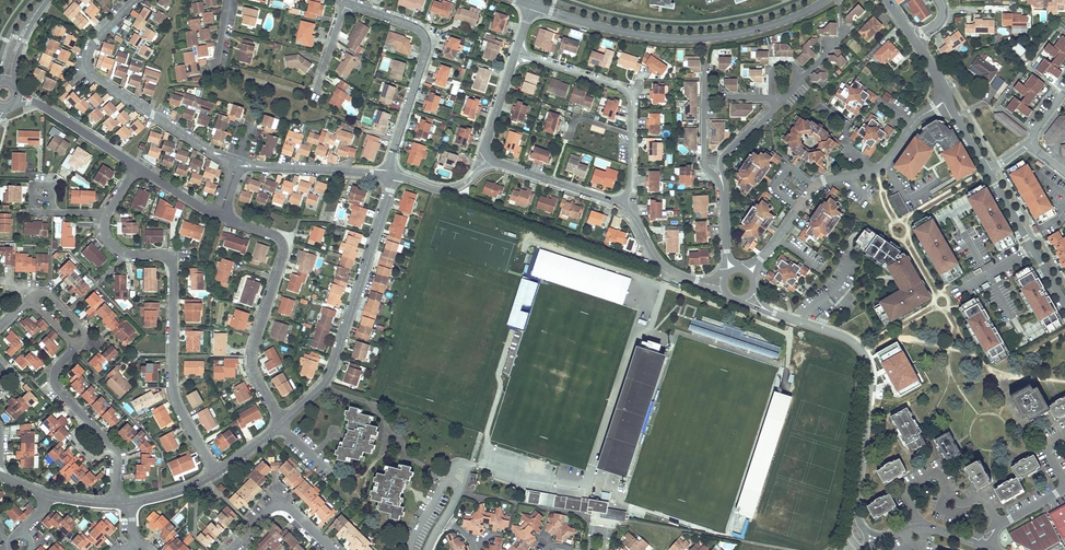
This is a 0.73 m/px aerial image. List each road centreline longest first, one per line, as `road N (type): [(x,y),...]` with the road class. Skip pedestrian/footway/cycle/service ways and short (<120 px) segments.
road 1 (residential): [(139,168),(106,217),(106,234),(124,254),(162,256),(172,265),(174,394),(216,473)]
road 2 (tertiary): [(826,0),(748,32),(685,39),(619,31),(532,5)]
road 3 (residential): [(394,175),(333,369),(283,423)]
road 4 (residential): [(238,163),(89,71),(92,45),(135,0)]
road 5 (residential): [(220,216),(274,234),(284,246),(251,357),(283,423)]
road 6 (residential): [(775,314),(847,338),(870,365),(854,513)]
road 7 (residential): [(949,100),(918,118),(884,165),(814,186),(760,260)]
road 8 (residential): [(341,0),(412,26),(426,39),(387,175)]
road 9 (residential): [(618,205),(631,184),(629,96),(516,53)]
road 10 (residential): [(116,504),(116,450),(54,381),(76,347)]
road 11 (residential): [(1001,525),(984,497),(954,500),(932,474),(909,499),(924,527)]
road 12 (residential): [(1064,304),(989,172)]
road 13 (residential): [(387,175),(238,163)]
road 14 (residential): [(17,98),(139,168)]
road 15 (residential): [(230,549),(277,507),(292,511),(332,549)]
road 16 (residential): [(492,161),(618,205)]
road 17 (residential): [(116,504),(53,496),(0,476)]

